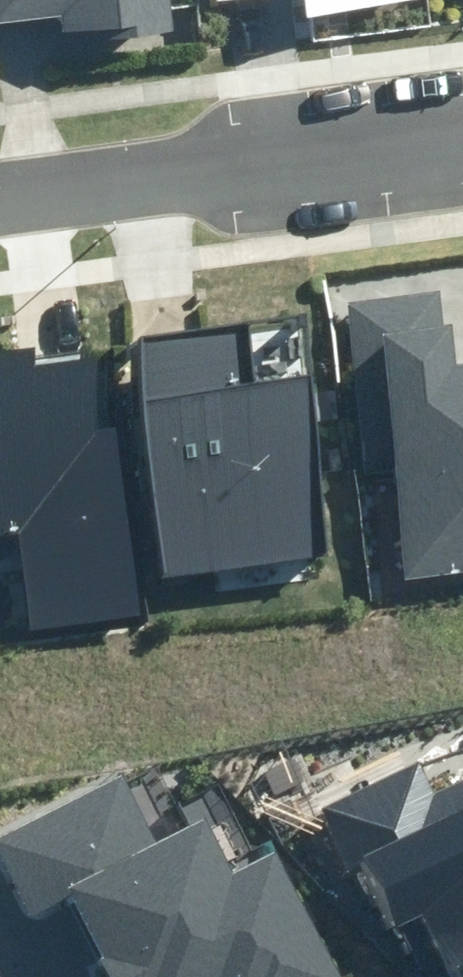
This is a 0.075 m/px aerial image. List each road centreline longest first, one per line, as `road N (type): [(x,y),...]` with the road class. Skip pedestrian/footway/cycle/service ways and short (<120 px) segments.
road 1 (residential): [(0,197),(462,139)]

